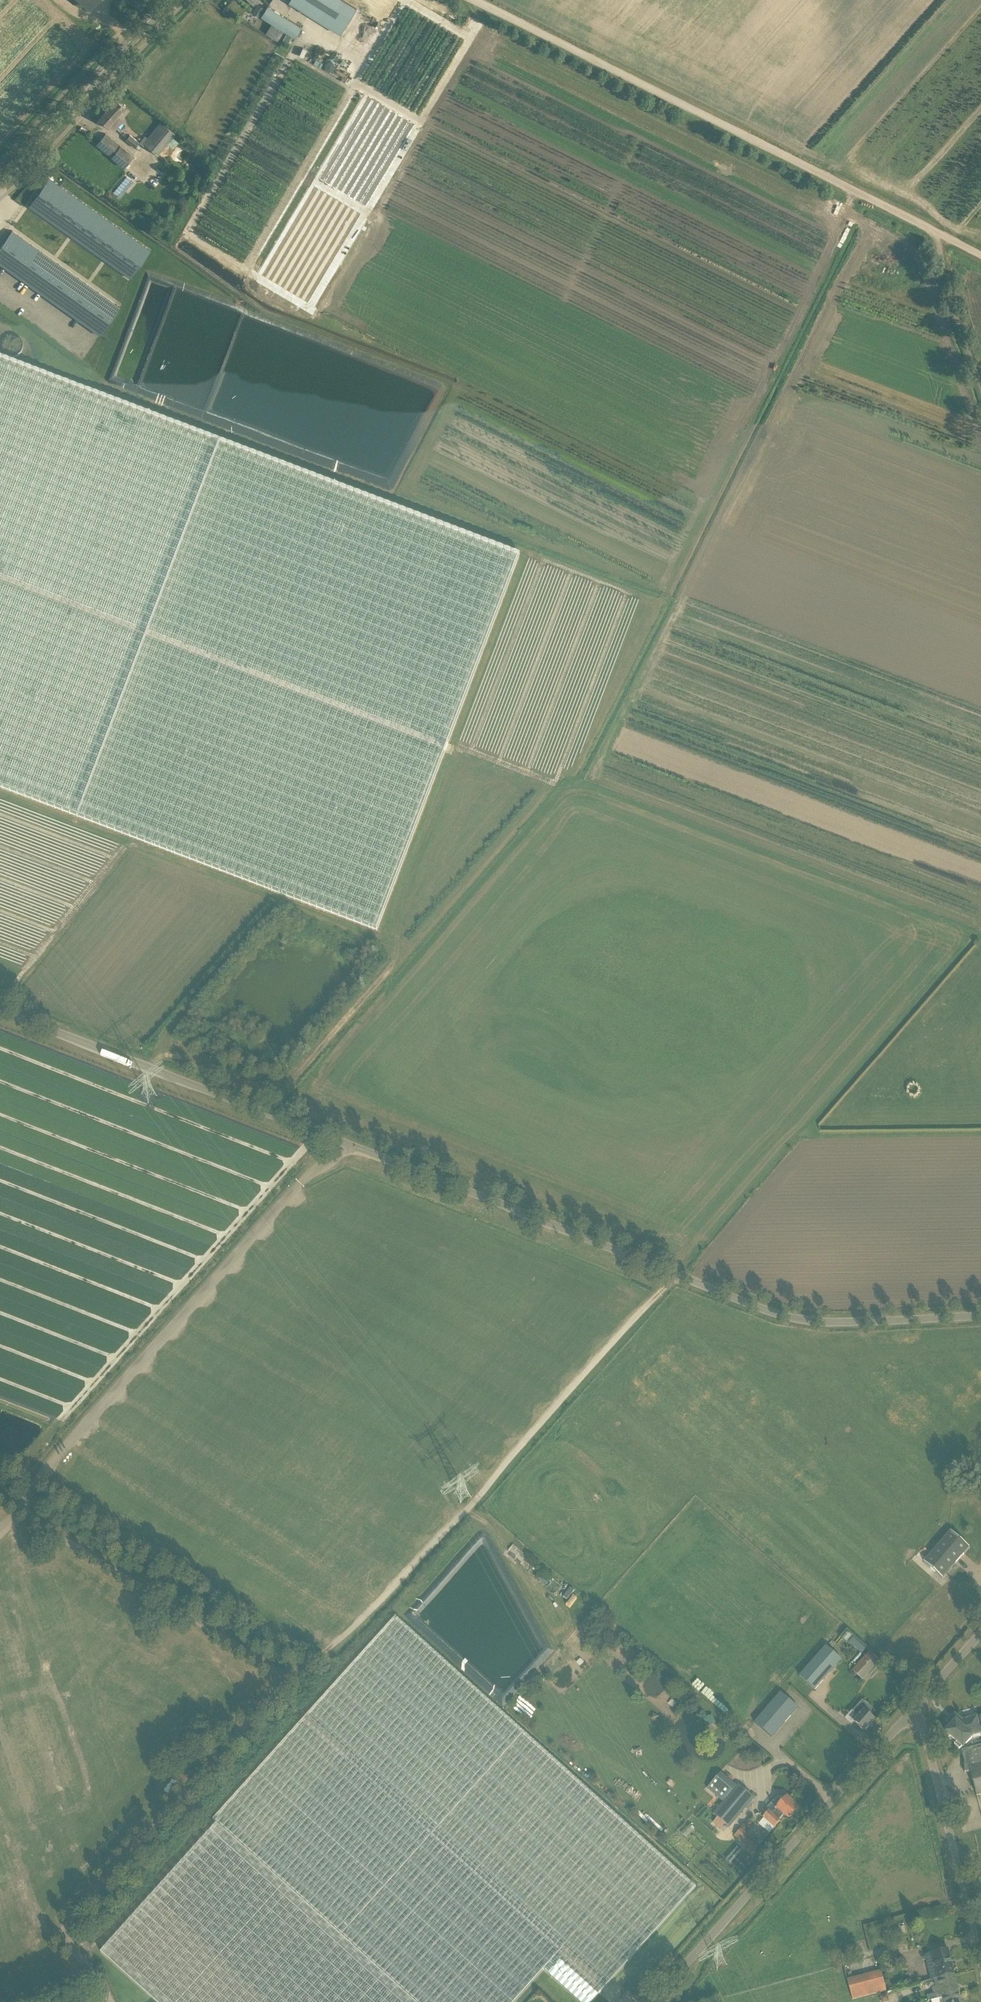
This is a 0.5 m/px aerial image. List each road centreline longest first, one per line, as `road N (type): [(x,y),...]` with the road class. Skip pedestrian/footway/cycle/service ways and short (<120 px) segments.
road 1 (unclassified): [(980,1316),(818,1323),(783,1316),(0,1010)]
road 2 (track): [(280,1681),(25,1507),(97,1416),(343,1144)]
road 3 (track): [(280,1681),(342,1641),(676,1275)]
road 4 (track): [(942,236),(475,0)]
road 5 (track): [(106,1992),(64,1936),(280,1681)]
road 6 (unclassified): [(652,2001),(911,1711)]
road 7 (unclassified): [(980,1961),(925,1733),(911,1711)]
road 8 (secondary): [(0,182),(167,0)]
road 9 (track): [(942,236),(980,375)]

